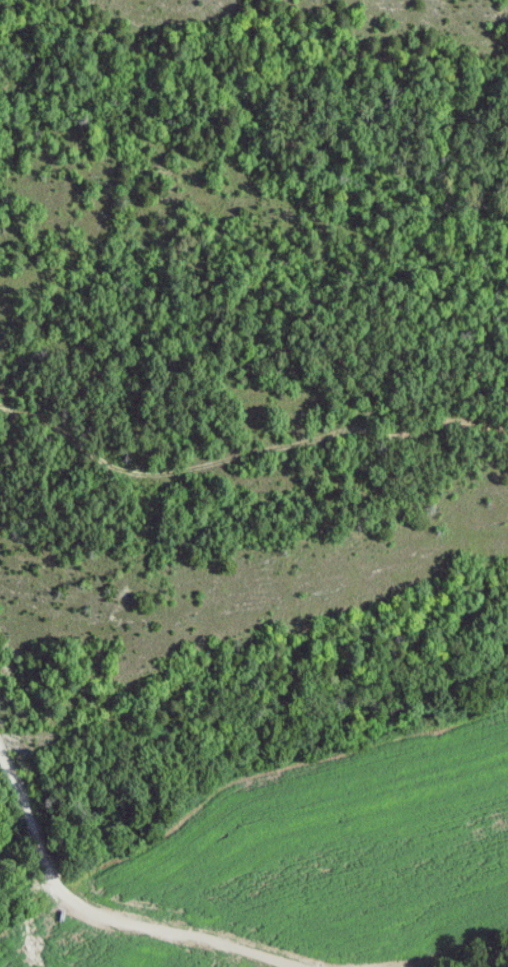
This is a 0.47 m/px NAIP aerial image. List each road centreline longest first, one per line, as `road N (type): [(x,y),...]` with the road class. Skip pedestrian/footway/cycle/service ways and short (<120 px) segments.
road 1 (residential): [(0,406),(52,424),(123,470),(178,470),(334,430),(412,432),(441,420),(507,433)]

